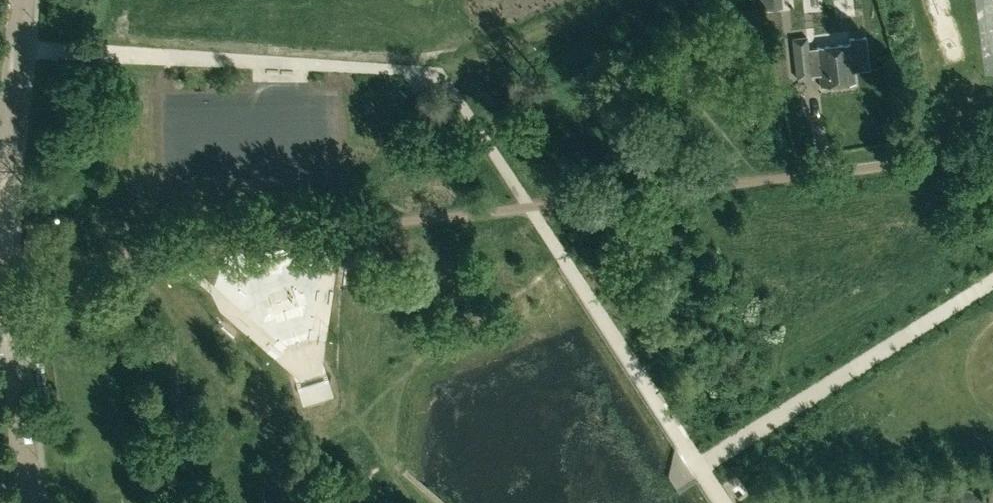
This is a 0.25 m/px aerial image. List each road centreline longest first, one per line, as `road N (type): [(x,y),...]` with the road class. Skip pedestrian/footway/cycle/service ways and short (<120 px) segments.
road 1 (residential): [(29,502),(0,258)]
road 2 (residential): [(0,225),(21,0)]

